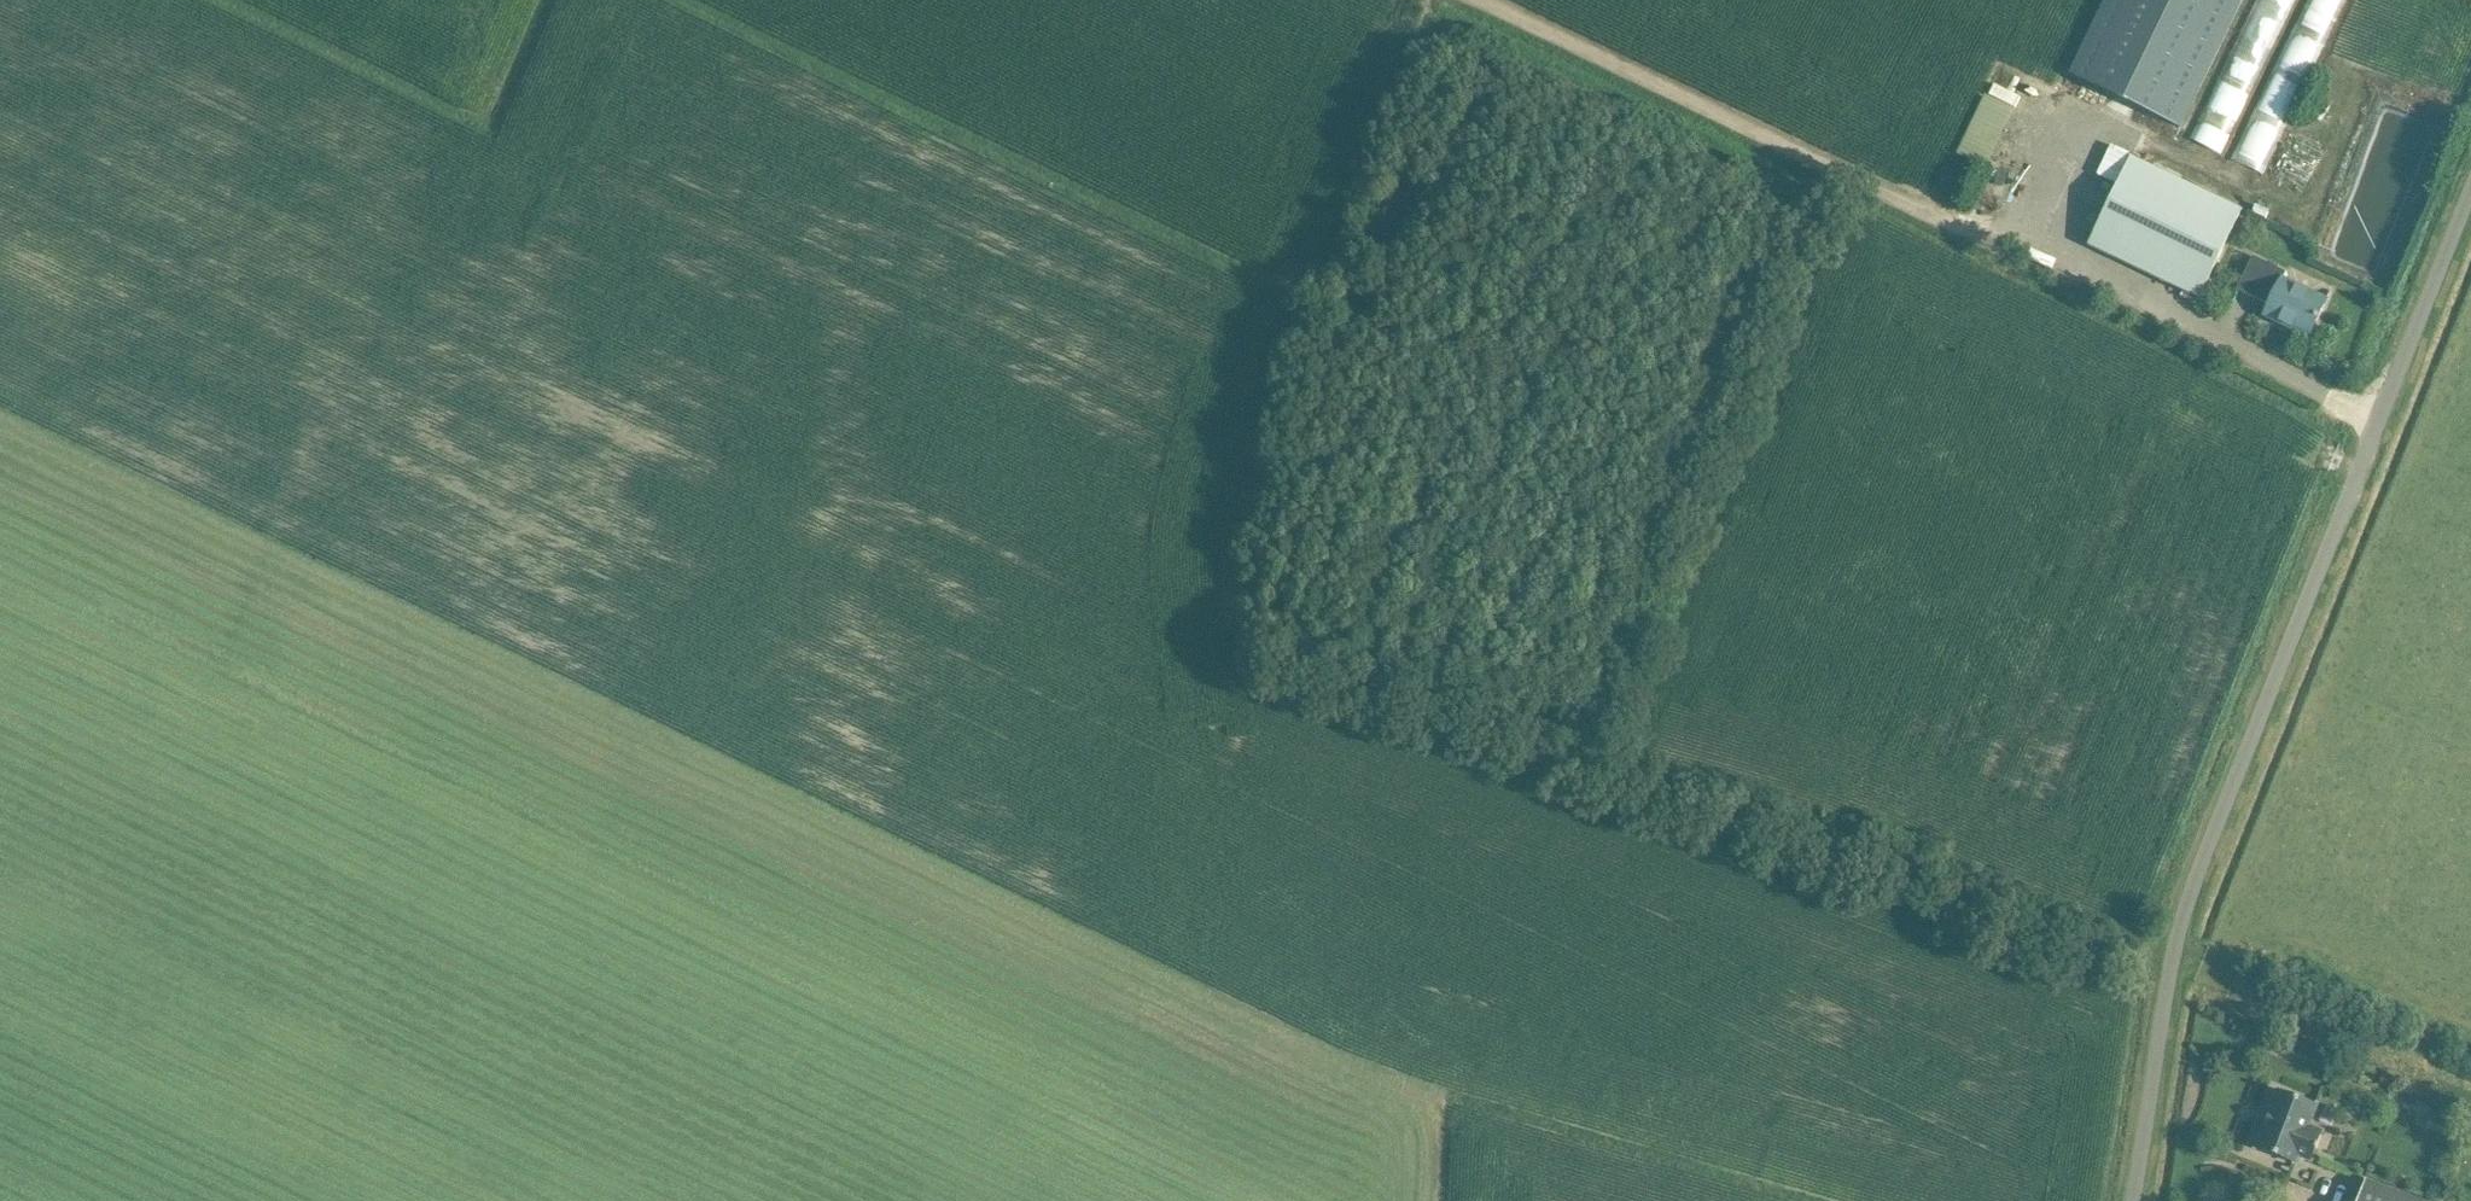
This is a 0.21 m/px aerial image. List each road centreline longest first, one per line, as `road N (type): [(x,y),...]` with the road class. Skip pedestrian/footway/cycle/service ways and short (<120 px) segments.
road 1 (unclassified): [(2138,1200),(2178,924),(2210,817),(2470,189)]

